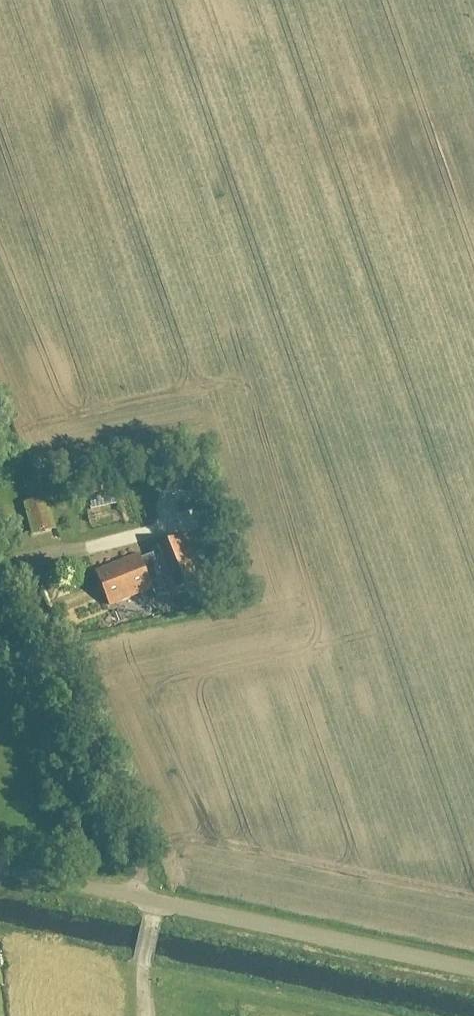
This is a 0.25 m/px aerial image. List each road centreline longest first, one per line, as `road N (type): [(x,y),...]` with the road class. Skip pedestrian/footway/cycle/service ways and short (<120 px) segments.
road 1 (unclassified): [(473,972),(0,872)]

